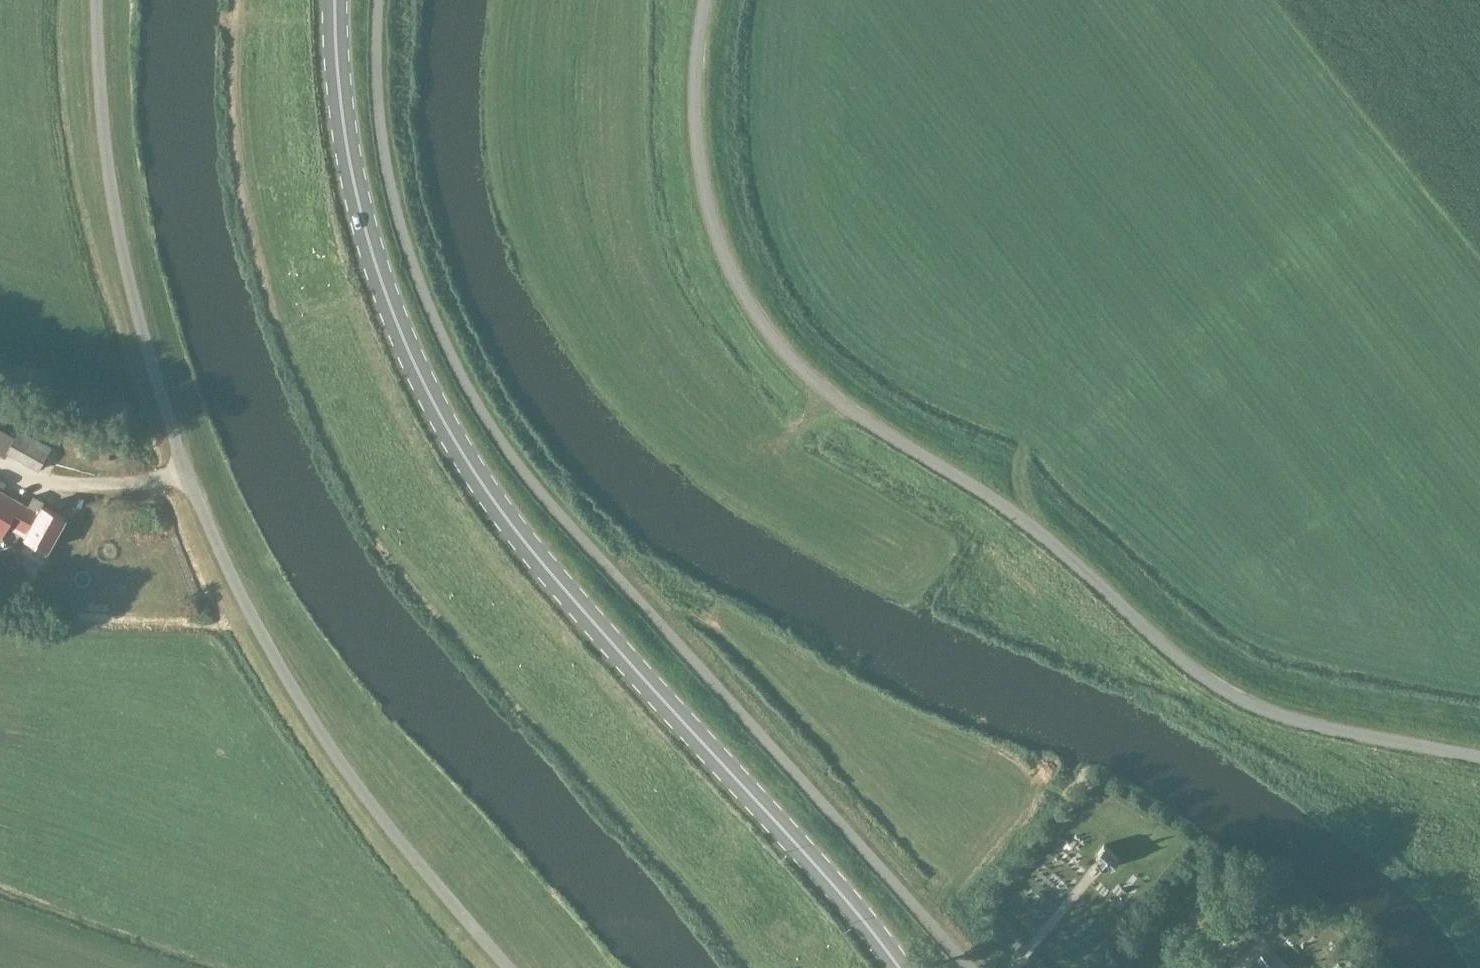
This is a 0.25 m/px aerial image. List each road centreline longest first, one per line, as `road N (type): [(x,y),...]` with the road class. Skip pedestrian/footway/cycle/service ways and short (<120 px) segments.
road 1 (unclassified): [(1479,758),(1311,726),(1231,697),(1048,541),(800,370),(748,304),(706,196),(696,73),(706,0)]
road 2 (unclassified): [(968,967),(562,519),(473,400),(420,286),(390,189),(378,110),(377,0)]
road 3 (primary): [(899,967),(822,872),(545,568),(464,457),(410,355),(370,248),(344,131),(334,0)]
road 4 (unclassified): [(509,967),(368,806),(270,670),(217,544),(173,436),(118,253),(98,0)]

